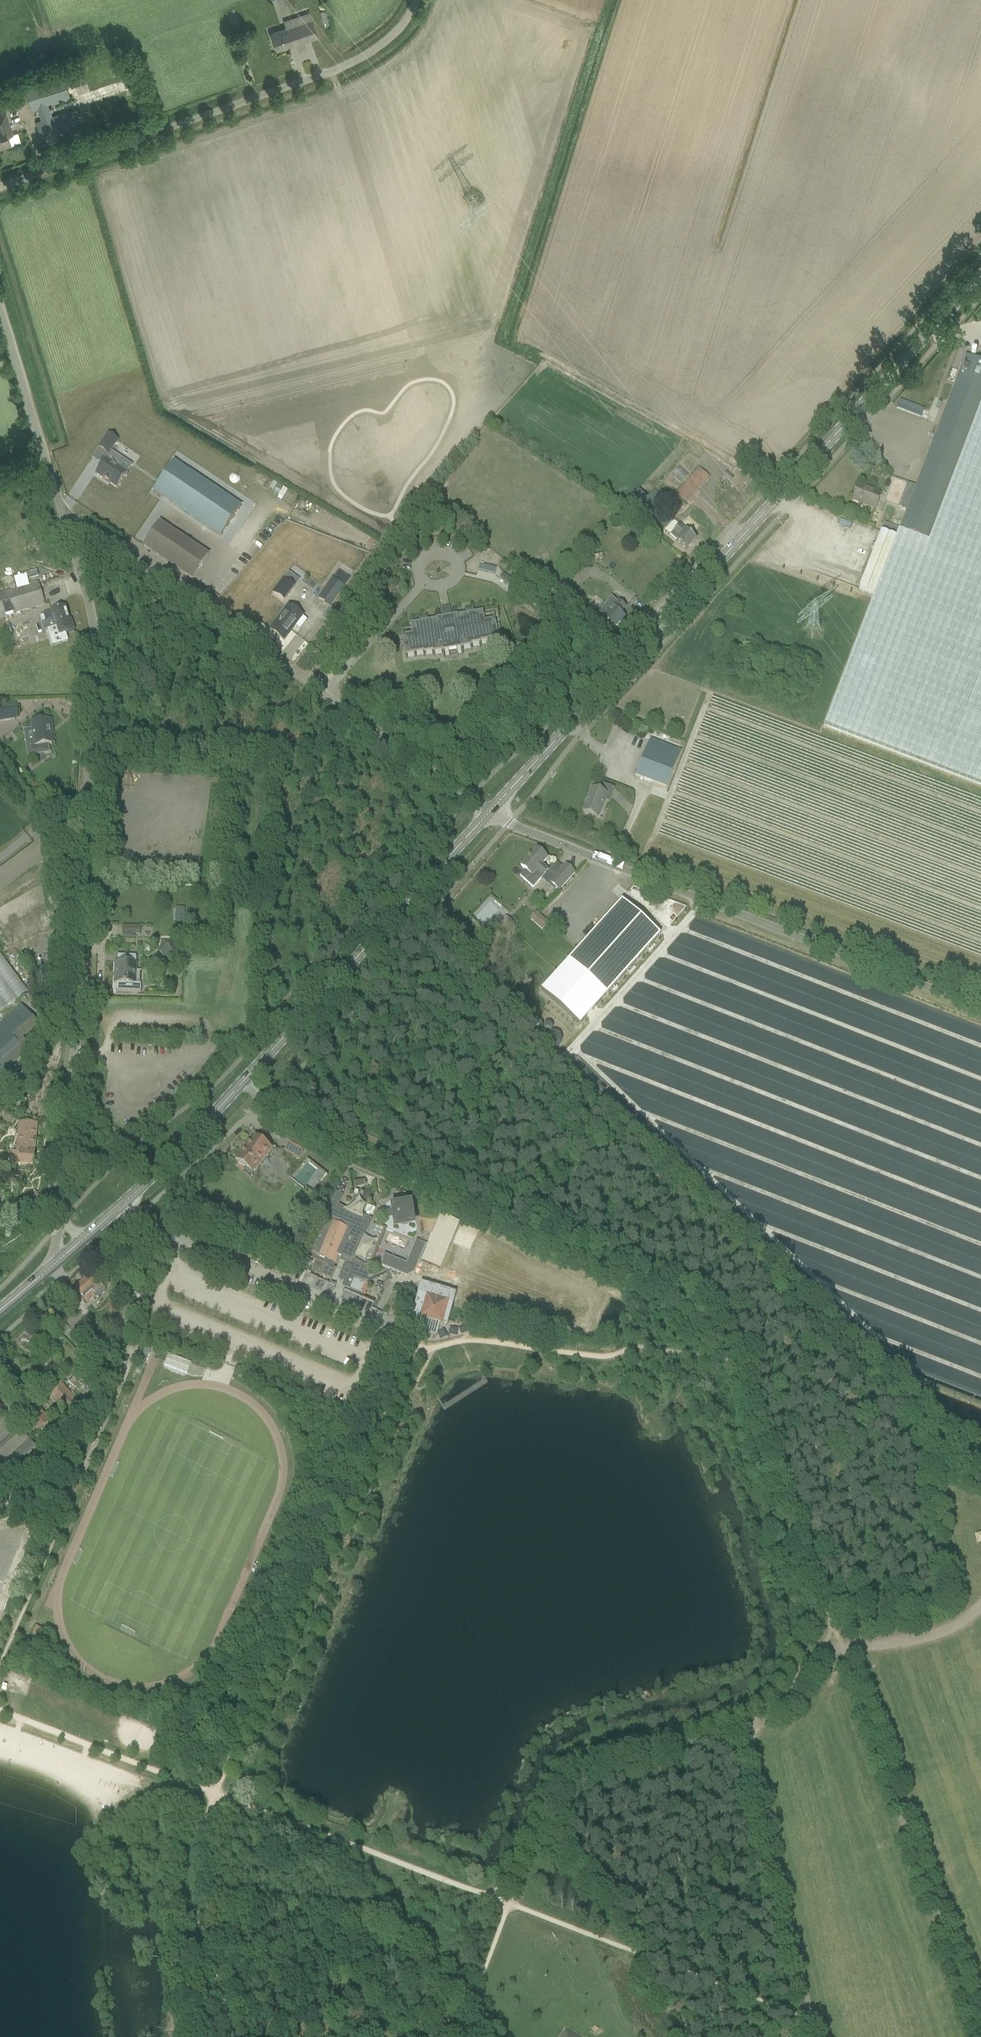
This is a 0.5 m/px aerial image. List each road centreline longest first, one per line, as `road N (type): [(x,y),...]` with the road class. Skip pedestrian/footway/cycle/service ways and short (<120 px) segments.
road 1 (secondary): [(489,813),(980,276)]
road 2 (unclassified): [(66,525),(96,655),(83,955),(60,1219)]
road 3 (secondary): [(84,1238),(175,1156),(489,813)]
road 4 (track): [(743,1363),(724,1304),(272,1097)]
road 5 (unclassified): [(980,1008),(489,813)]
road 6 (unclassified): [(489,813),(80,521),(66,525)]
road 7 (unclassified): [(0,187),(355,63),(407,21),(416,0)]
road 8 (track): [(840,1646),(977,2036)]
road 9 (track): [(752,1718),(571,1763),(510,1903)]
road 10 (track): [(980,1489),(920,1462),(763,1324),(724,1304)]
road 11 (track): [(510,1903),(806,2017)]
road 12 (track): [(218,1794),(510,1903)]
road 13 (track): [(727,2036),(648,1740)]
road 14 (unclassified): [(66,525),(0,294)]
road 15 (track): [(218,1794),(0,1712)]
road 16 (track): [(74,1489),(153,1311)]
road 17 (track): [(74,1489),(0,1664)]
road 18 (track): [(840,1646),(899,1644),(961,1627),(980,1610)]
road 19 (track): [(510,1903),(482,1990),(504,2036)]
road 20 (track): [(752,1718),(765,1719),(820,1652),(840,1646)]

